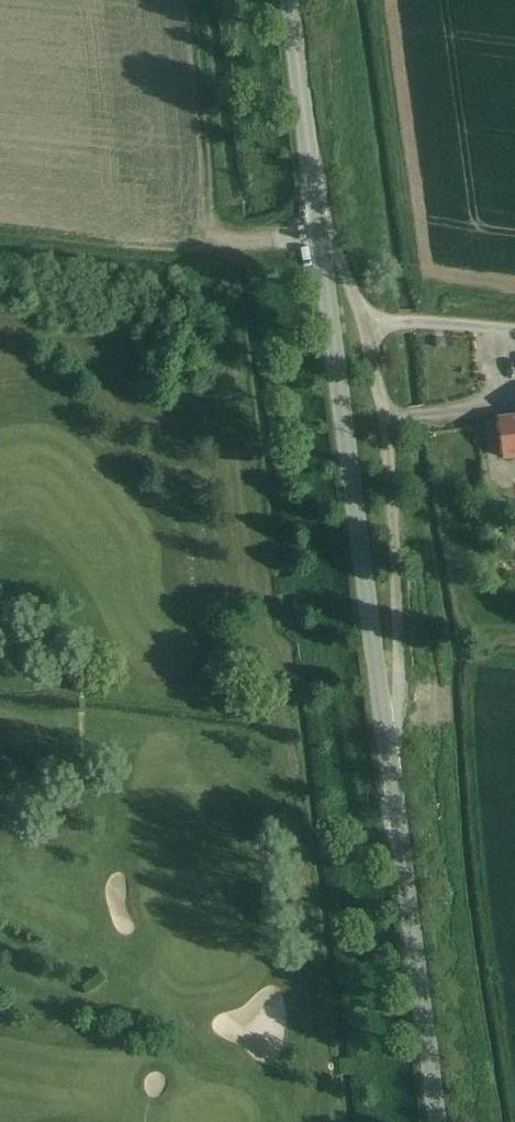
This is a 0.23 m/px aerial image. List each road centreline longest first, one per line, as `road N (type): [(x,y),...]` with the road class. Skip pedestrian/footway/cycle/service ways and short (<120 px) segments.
road 1 (unclassified): [(439,1121),(290,0)]

